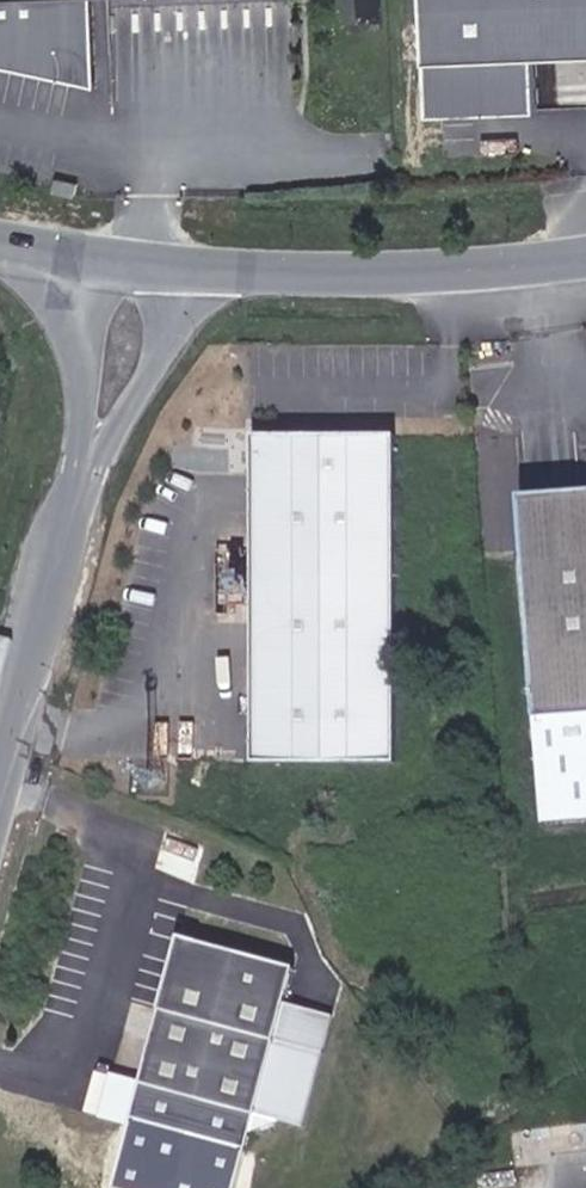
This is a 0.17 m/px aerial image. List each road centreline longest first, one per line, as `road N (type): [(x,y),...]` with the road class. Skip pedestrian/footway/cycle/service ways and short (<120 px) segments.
road 1 (unclassified): [(189,273),(442,274),(585,256)]
road 2 (unclassified): [(90,450),(0,784)]
road 3 (unclassified): [(90,450),(137,399),(186,302),(189,273)]
road 4 (unclassified): [(71,260),(90,450)]

